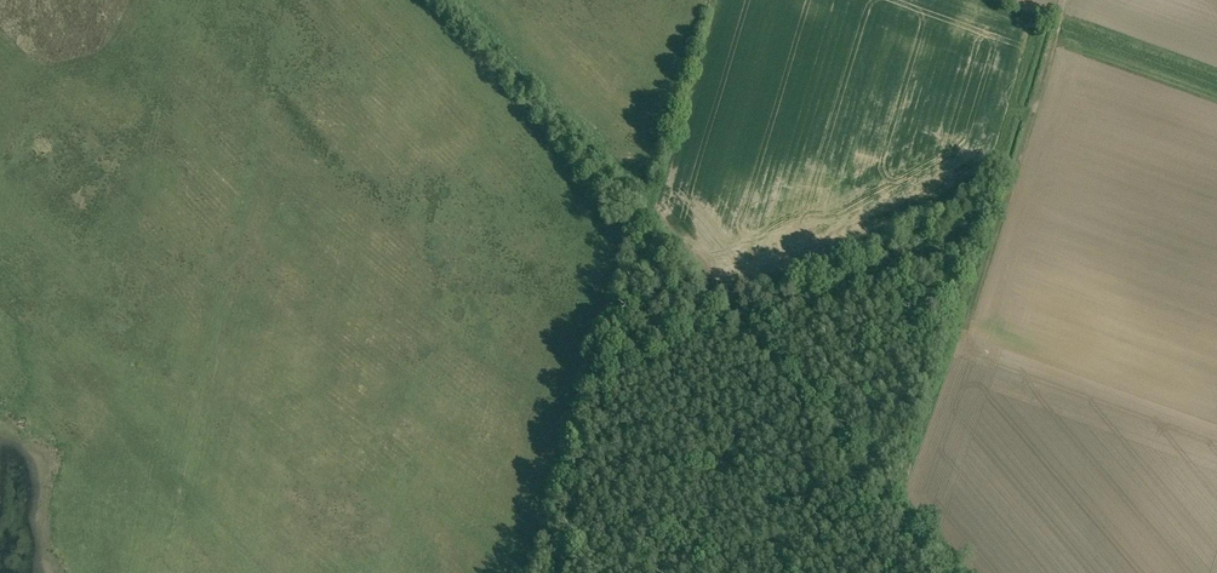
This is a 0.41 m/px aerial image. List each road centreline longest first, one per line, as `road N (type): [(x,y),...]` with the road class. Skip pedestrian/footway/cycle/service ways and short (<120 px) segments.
road 1 (track): [(1064,0),(925,492)]

